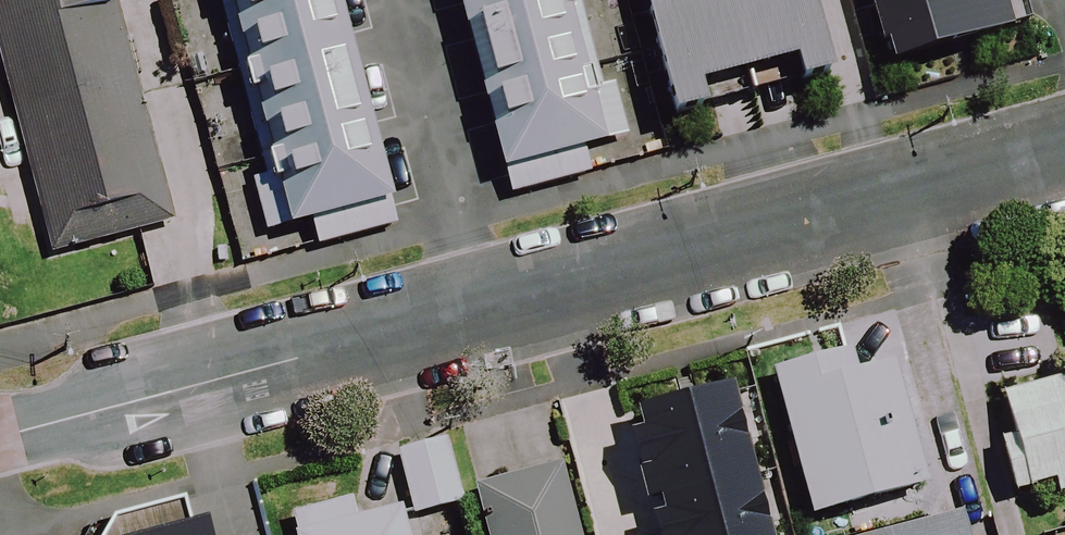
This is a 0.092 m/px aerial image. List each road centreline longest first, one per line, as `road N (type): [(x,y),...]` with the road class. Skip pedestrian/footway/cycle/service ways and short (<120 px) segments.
road 1 (residential): [(1064,154),(0,437)]

